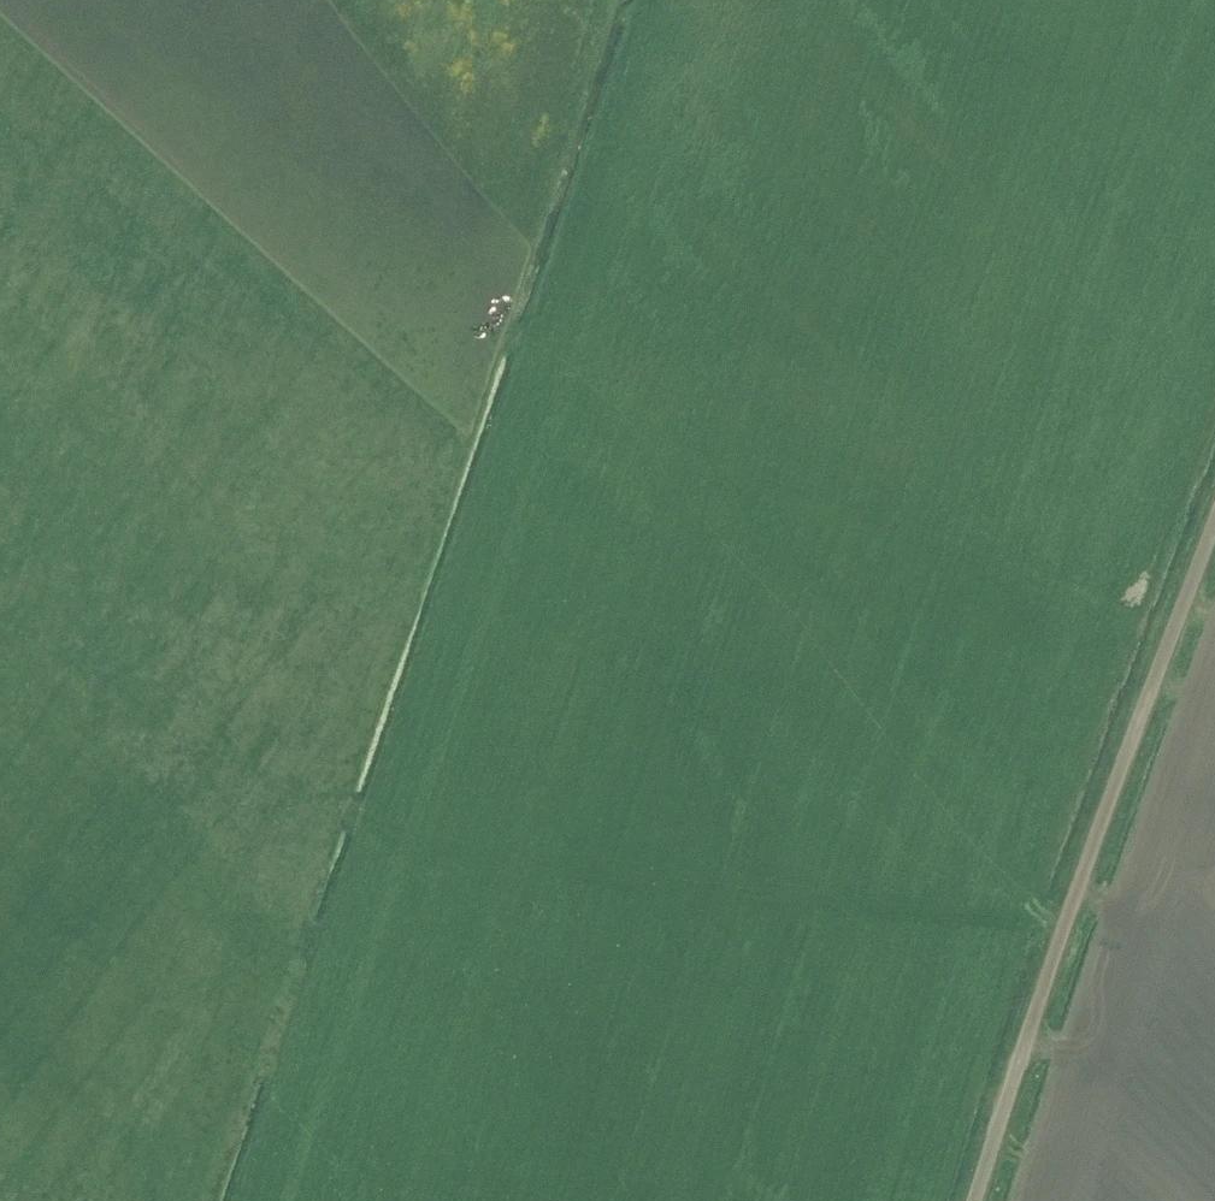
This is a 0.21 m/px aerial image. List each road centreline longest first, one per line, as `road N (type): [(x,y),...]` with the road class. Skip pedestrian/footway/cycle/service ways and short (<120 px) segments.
road 1 (unclassified): [(992,1200),(1214,574)]

